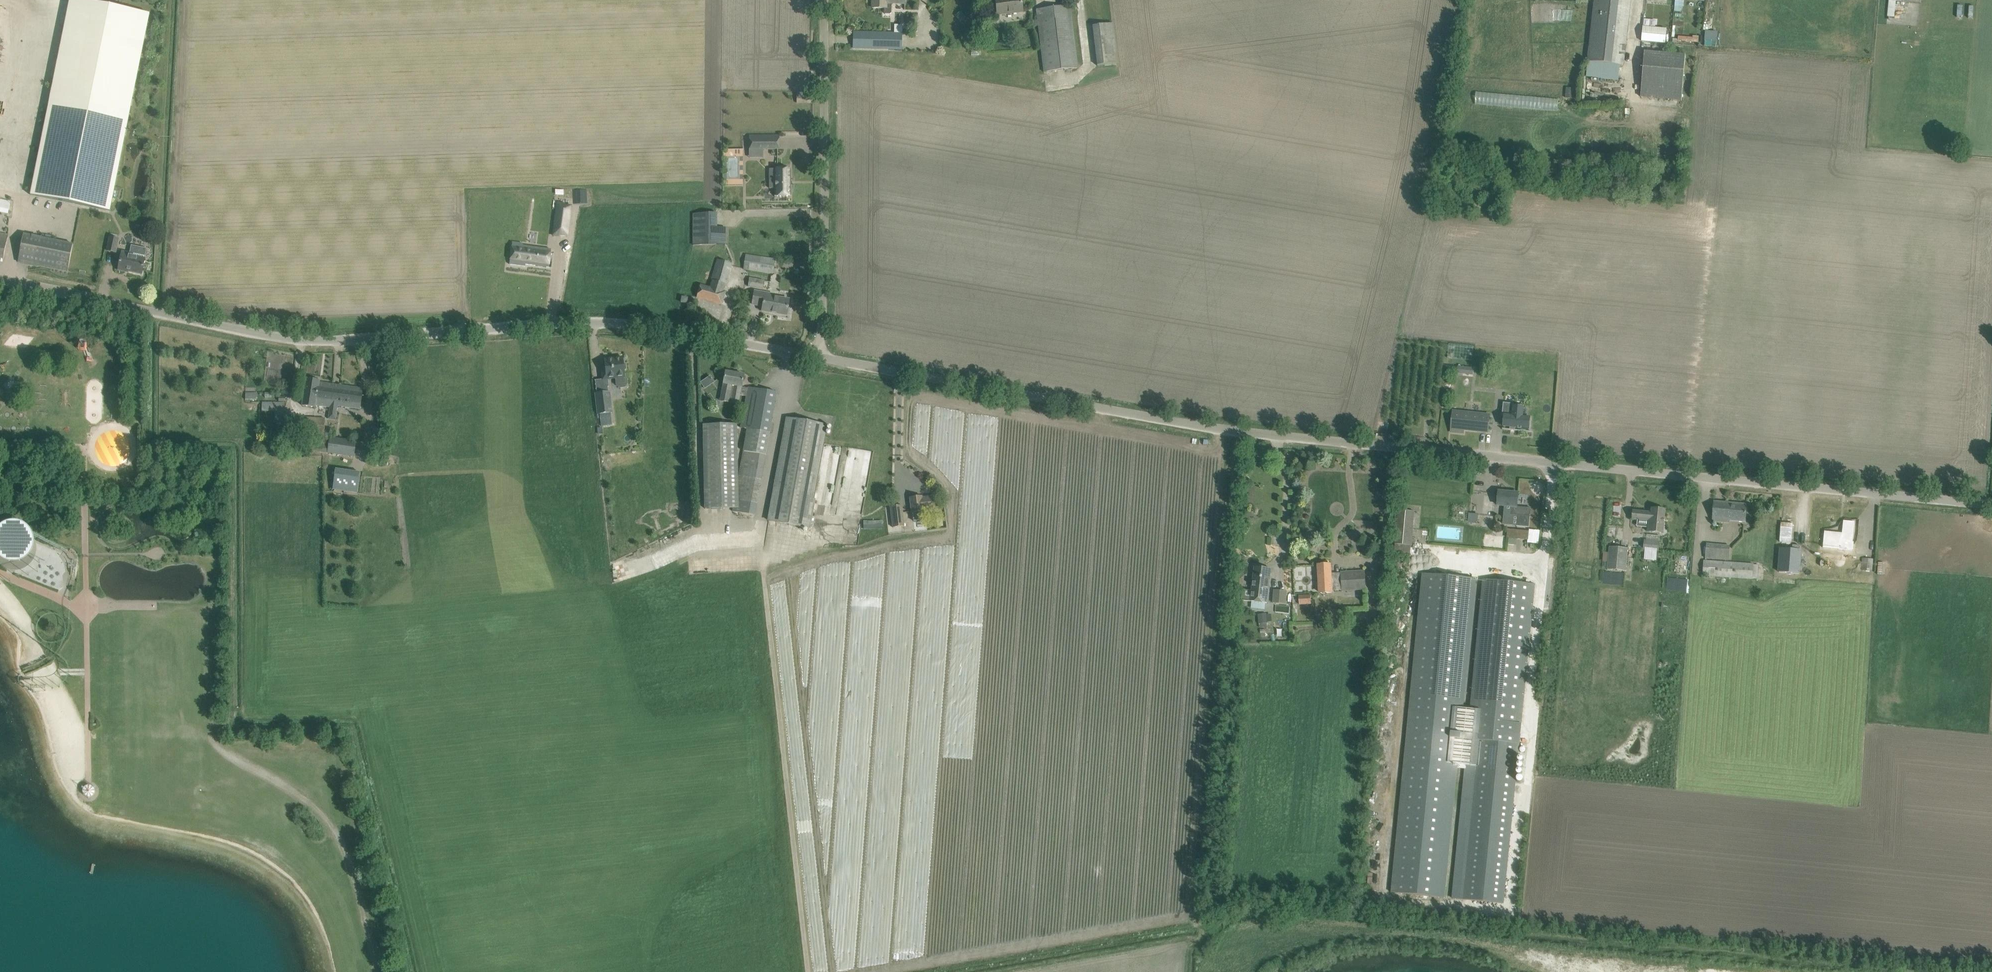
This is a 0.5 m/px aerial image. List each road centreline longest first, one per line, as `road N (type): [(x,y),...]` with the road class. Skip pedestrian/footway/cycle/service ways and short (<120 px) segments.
road 1 (unclassified): [(1991,504),(1227,430),(822,358)]
road 2 (unclassified): [(822,358),(601,322),(302,339),(0,279)]
road 3 (track): [(810,971),(761,541)]
road 4 (unclassified): [(822,358),(825,0)]

